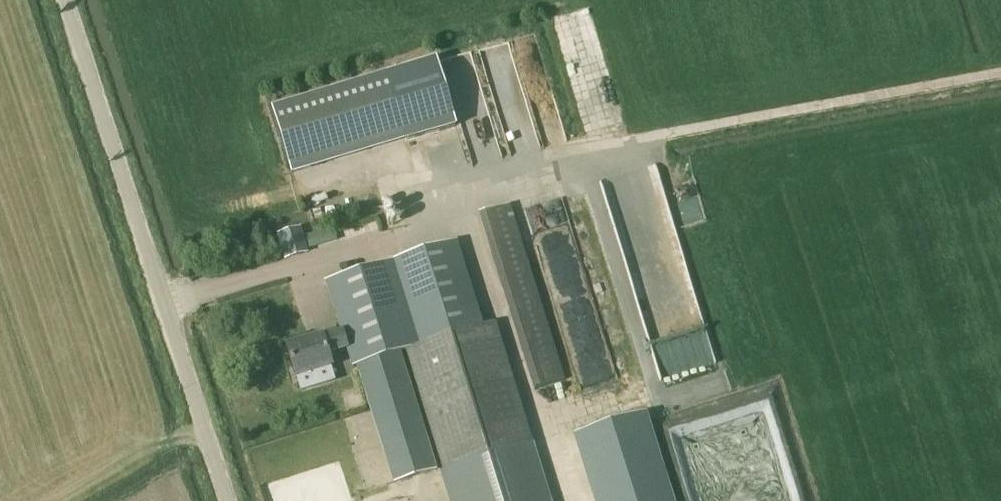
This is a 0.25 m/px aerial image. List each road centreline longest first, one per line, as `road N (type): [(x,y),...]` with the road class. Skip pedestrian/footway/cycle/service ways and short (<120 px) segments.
road 1 (track): [(164,308),(383,242),(549,162),(1000,75)]
road 2 (unclassified): [(227,500),(64,0)]

